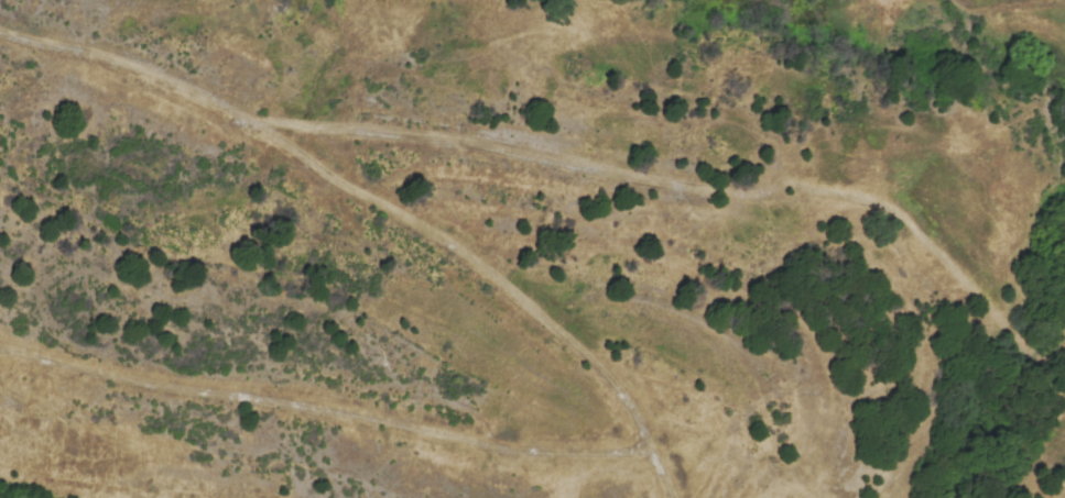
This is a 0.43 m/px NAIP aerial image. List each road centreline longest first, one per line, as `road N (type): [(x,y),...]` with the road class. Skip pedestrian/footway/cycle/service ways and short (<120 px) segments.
road 1 (track): [(0,29),(203,95),(544,319),(639,427),(648,460)]
road 2 (track): [(0,347),(133,384),(404,427),(512,453),(644,449)]

